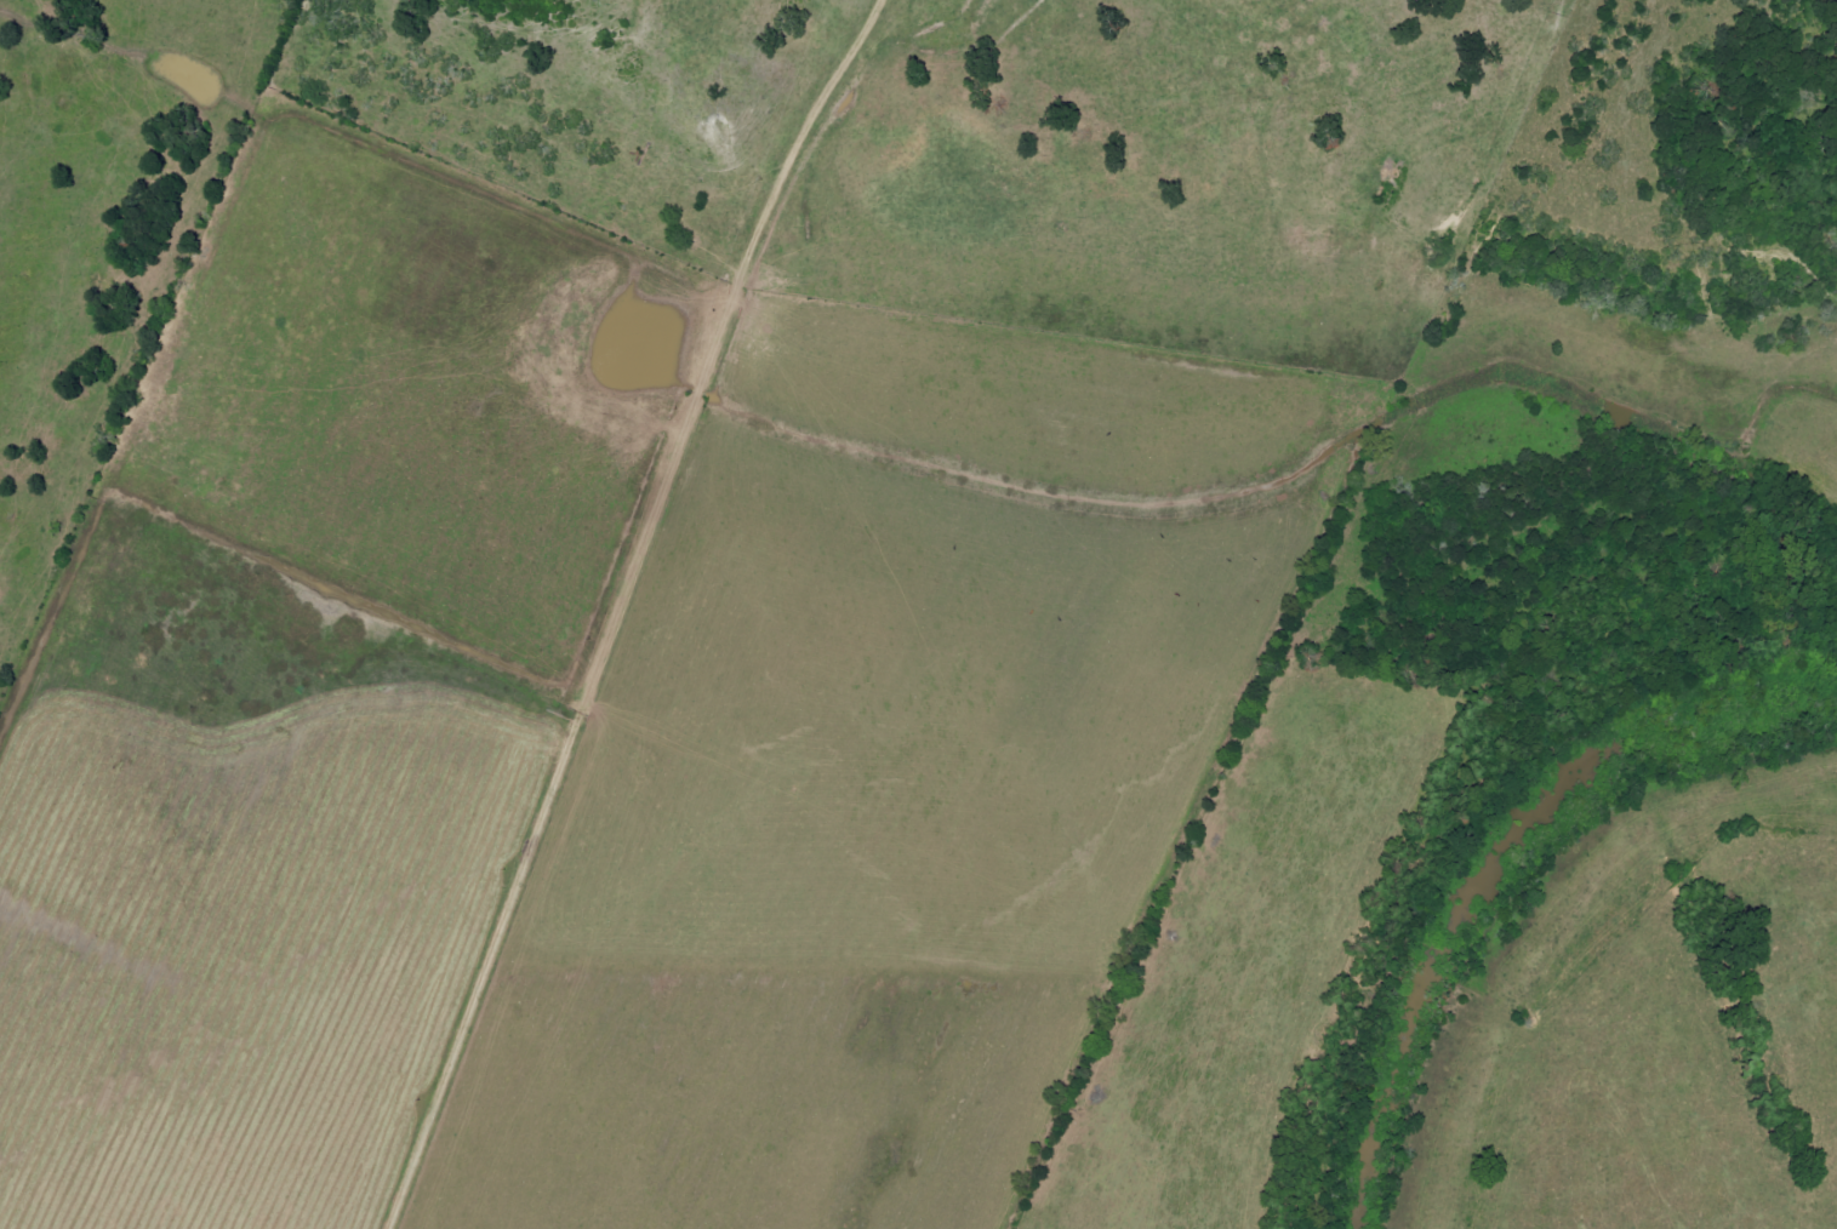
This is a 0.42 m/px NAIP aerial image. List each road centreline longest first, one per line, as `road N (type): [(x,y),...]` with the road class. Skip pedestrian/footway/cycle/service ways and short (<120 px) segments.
road 1 (track): [(855,0),(366,1228)]

